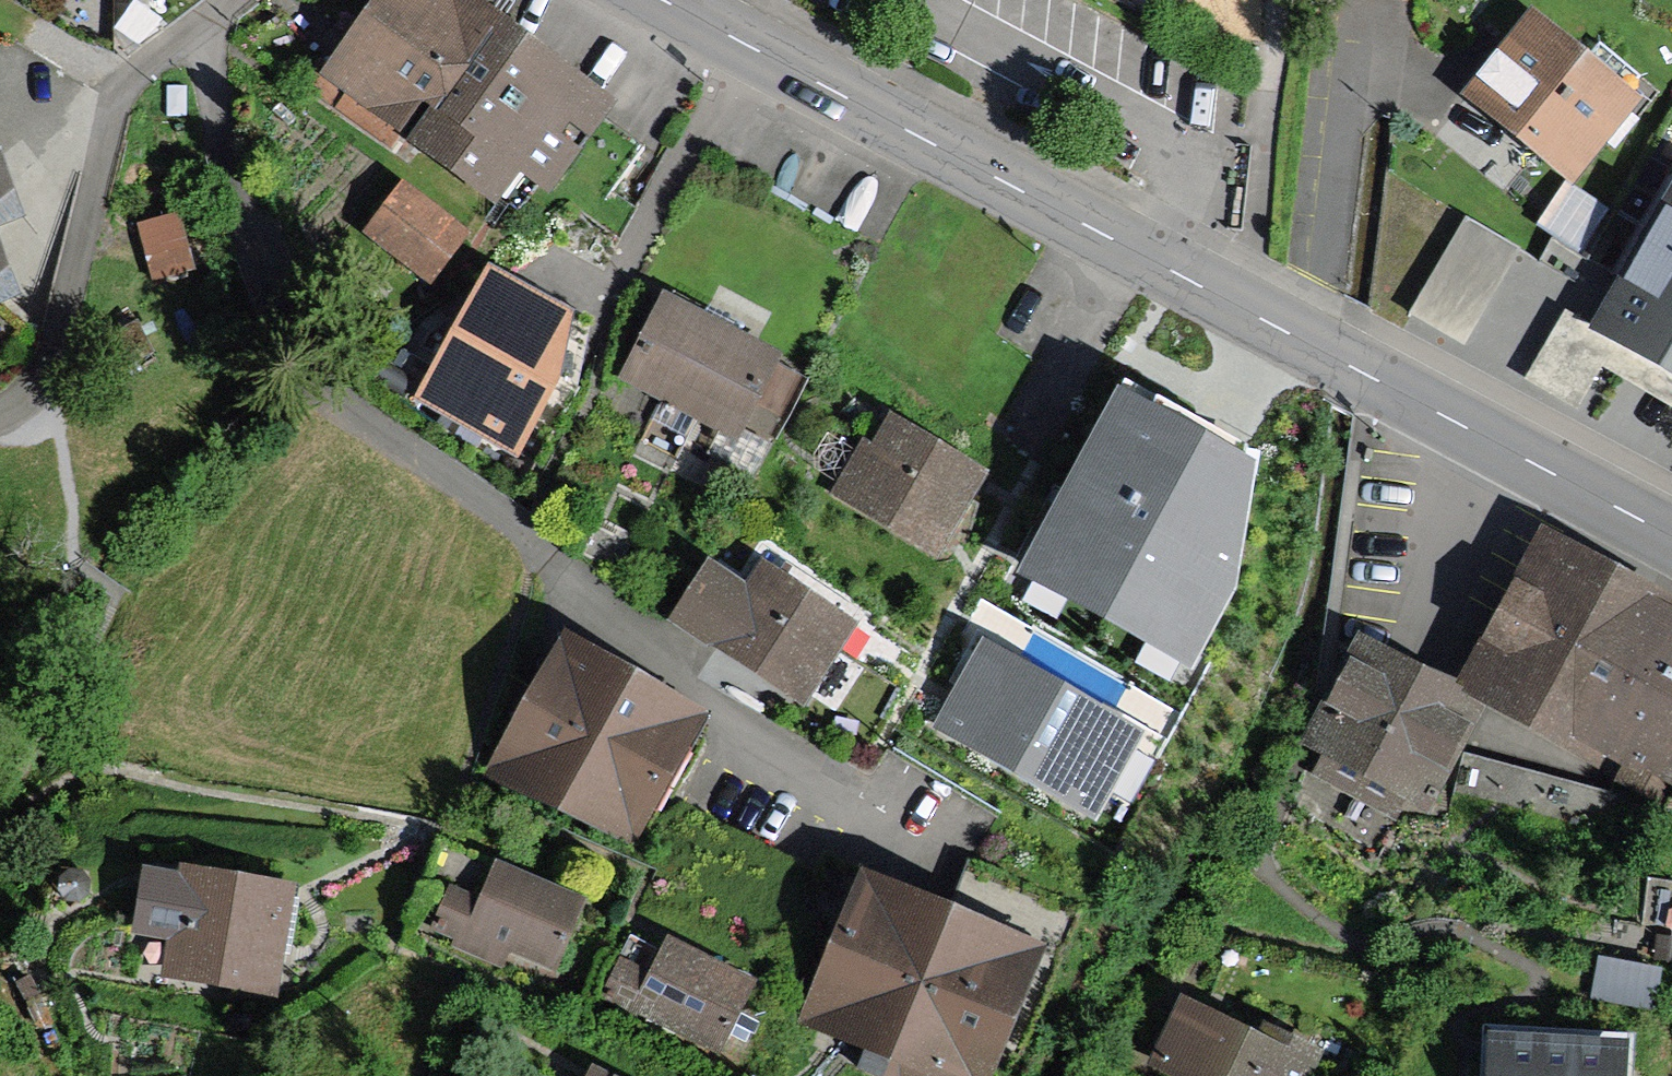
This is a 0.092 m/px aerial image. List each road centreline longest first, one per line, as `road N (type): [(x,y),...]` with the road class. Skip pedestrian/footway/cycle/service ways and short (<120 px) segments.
road 1 (primary): [(672,0),(1671,529)]
road 2 (residential): [(0,411),(49,365),(120,90),(196,29)]

